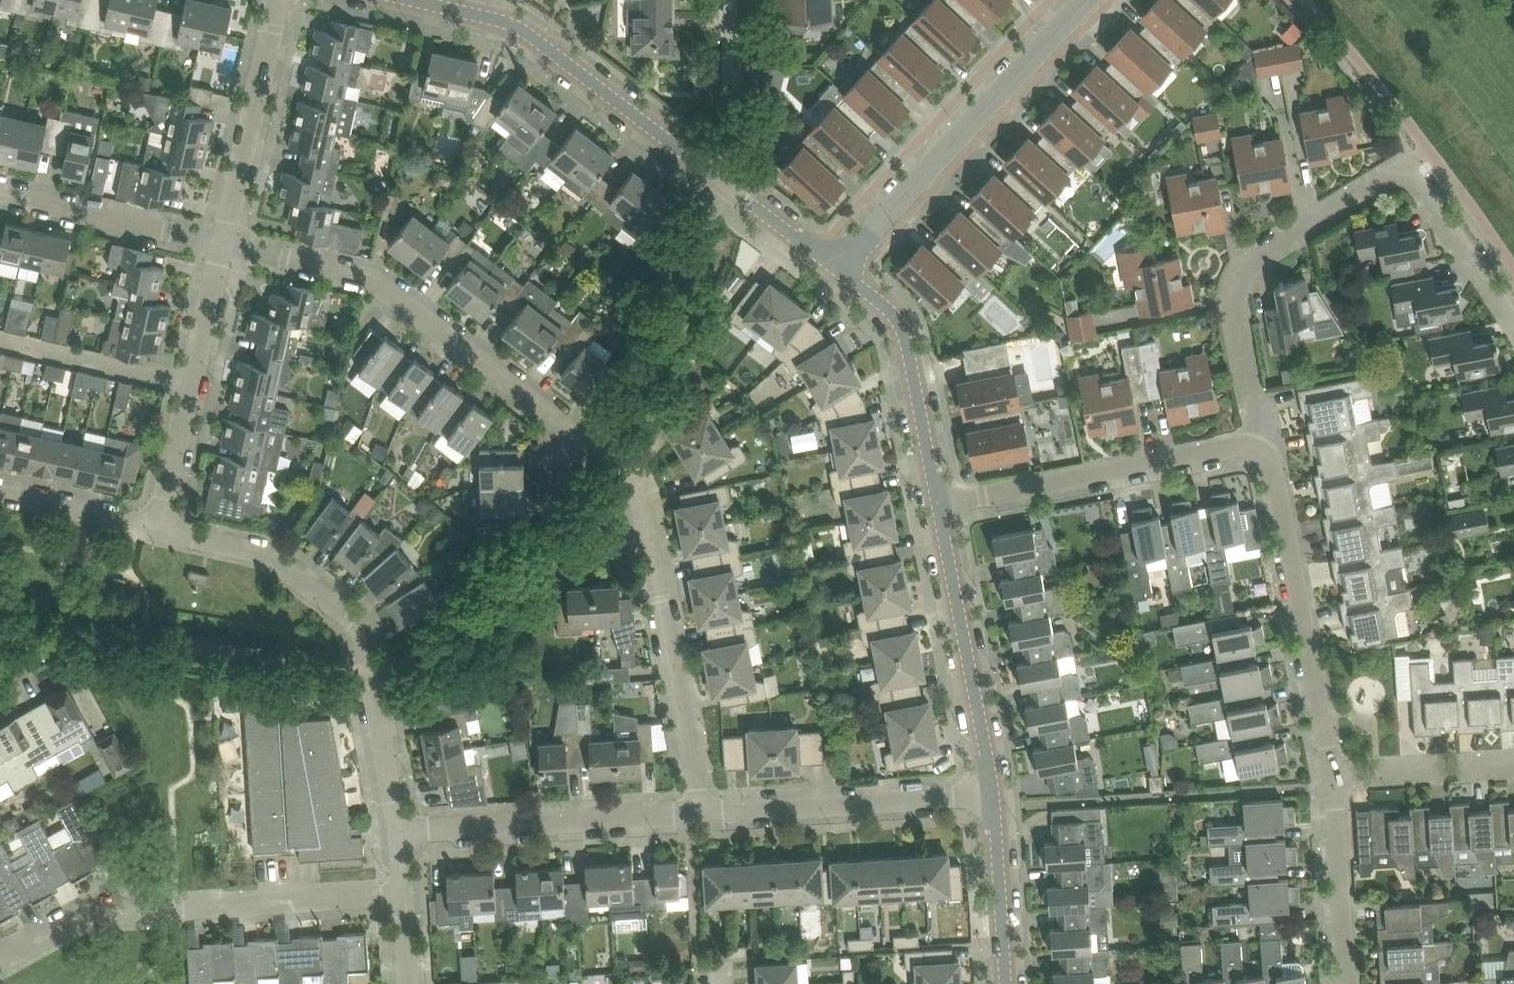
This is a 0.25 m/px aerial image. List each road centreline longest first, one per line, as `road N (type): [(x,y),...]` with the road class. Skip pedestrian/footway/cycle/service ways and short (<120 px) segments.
road 1 (residential): [(229,241),(353,268),(632,478),(700,814)]
road 2 (residential): [(1513,322),(1418,181),(1392,178),(1236,278),(1228,314),(1259,422),(1249,447)]
road 3 (residential): [(0,961),(107,905),(402,895)]
road 4 (tertiary): [(408,0),(514,24),(730,184)]
road 5 (residential): [(0,667),(61,637),(131,635),(366,669)]
road 6 (tertiary): [(839,267),(1088,0)]
road 7 (residential): [(1335,778),(1273,460),(1249,447)]
road 8 (residential): [(1249,447),(938,502)]
road 9 (residential): [(397,832),(700,814)]
road 10 (residential): [(162,529),(229,241)]
road 11 (residential): [(700,814),(994,790)]
road 12 (tertiary): [(938,502),(994,790)]
road 13 (tertiary): [(839,267),(893,316),(909,355),(938,502)]
road 14 (residential): [(366,669),(340,610),(263,555),(162,529)]
road 15 (residential): [(229,241),(282,0)]
road 16 (residential): [(0,191),(229,241)]
road 17 (residential): [(1347,983),(1335,778)]
road 18 (tertiary): [(994,790),(1005,983)]
road 19 (residential): [(730,184),(743,103),(739,0)]
road 20 (residential): [(1335,778),(1513,766)]
road 21 (residential): [(162,529),(0,490)]
road 22 (residential): [(397,832),(366,669)]
road 23 (tertiary): [(730,184),(839,267)]

